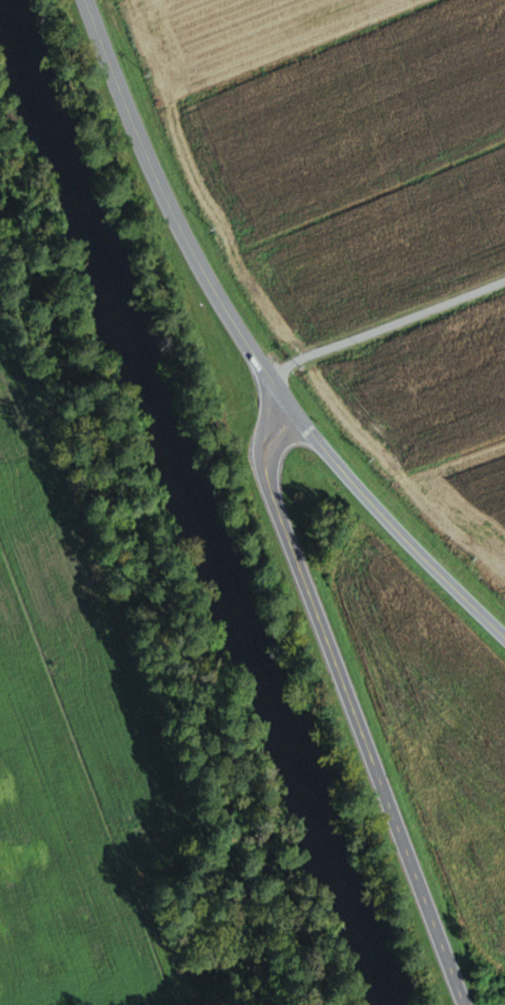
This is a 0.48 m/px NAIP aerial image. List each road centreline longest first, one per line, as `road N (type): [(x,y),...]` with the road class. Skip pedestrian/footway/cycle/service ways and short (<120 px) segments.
road 1 (residential): [(460,1004),(267,493),(263,452),(294,409)]
road 2 (primary): [(294,409),(203,273),(84,0)]
road 3 (primary): [(504,636),(416,550),(294,409)]

